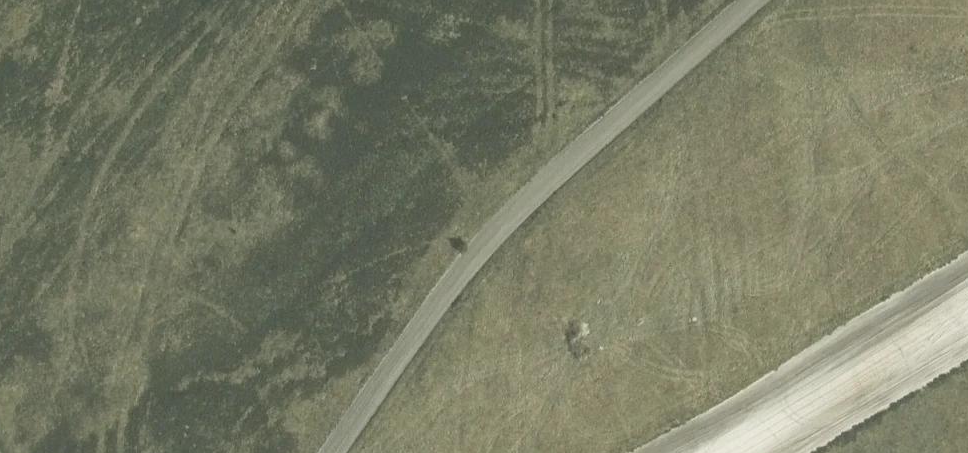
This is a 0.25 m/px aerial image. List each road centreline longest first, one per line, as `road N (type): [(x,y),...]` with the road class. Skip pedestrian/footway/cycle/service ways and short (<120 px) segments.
road 1 (track): [(337,452),(433,307),(755,0)]

